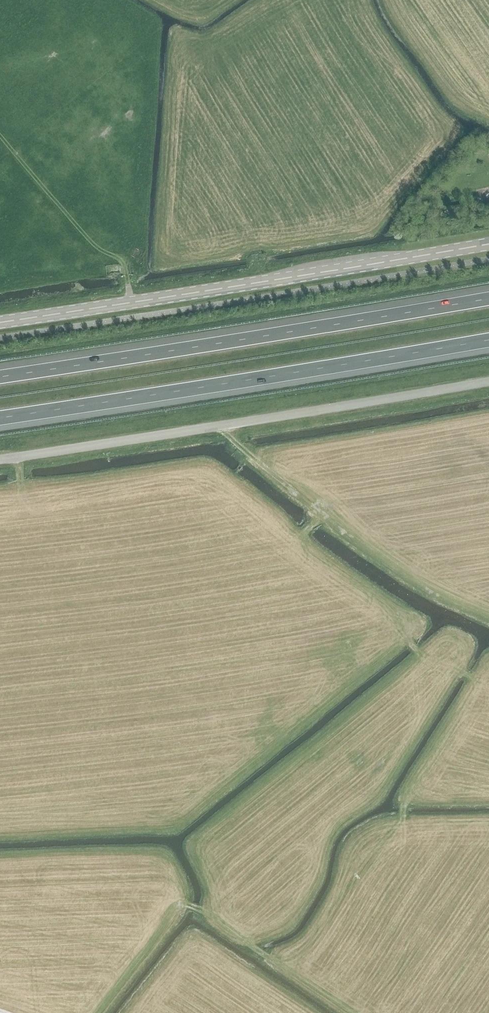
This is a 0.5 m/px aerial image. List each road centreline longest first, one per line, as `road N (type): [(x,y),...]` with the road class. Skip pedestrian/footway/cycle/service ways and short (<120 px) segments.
road 1 (motorway): [(0,418),(488,339)]
road 2 (motorway): [(488,298),(0,377)]
road 3 (tertiary): [(0,322),(488,244)]
road 4 (unclassified): [(0,459),(488,381)]

